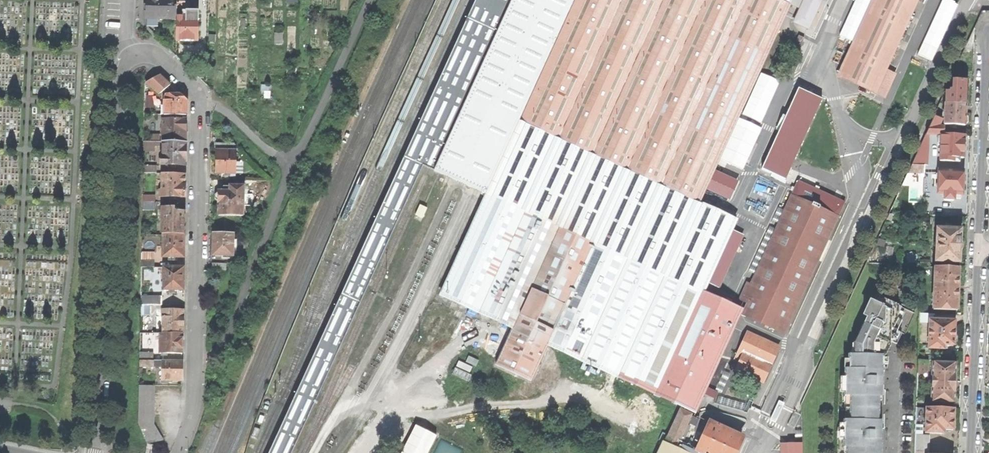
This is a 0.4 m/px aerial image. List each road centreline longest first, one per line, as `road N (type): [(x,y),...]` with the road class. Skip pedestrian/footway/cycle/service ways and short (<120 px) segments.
road 1 (residential): [(180,452),(196,390),(199,100),(161,57),(133,57)]
road 2 (residential): [(93,452),(120,75),(133,57)]
road 3 (residential): [(988,28),(978,249)]
road 4 (residential): [(978,249),(971,452)]

